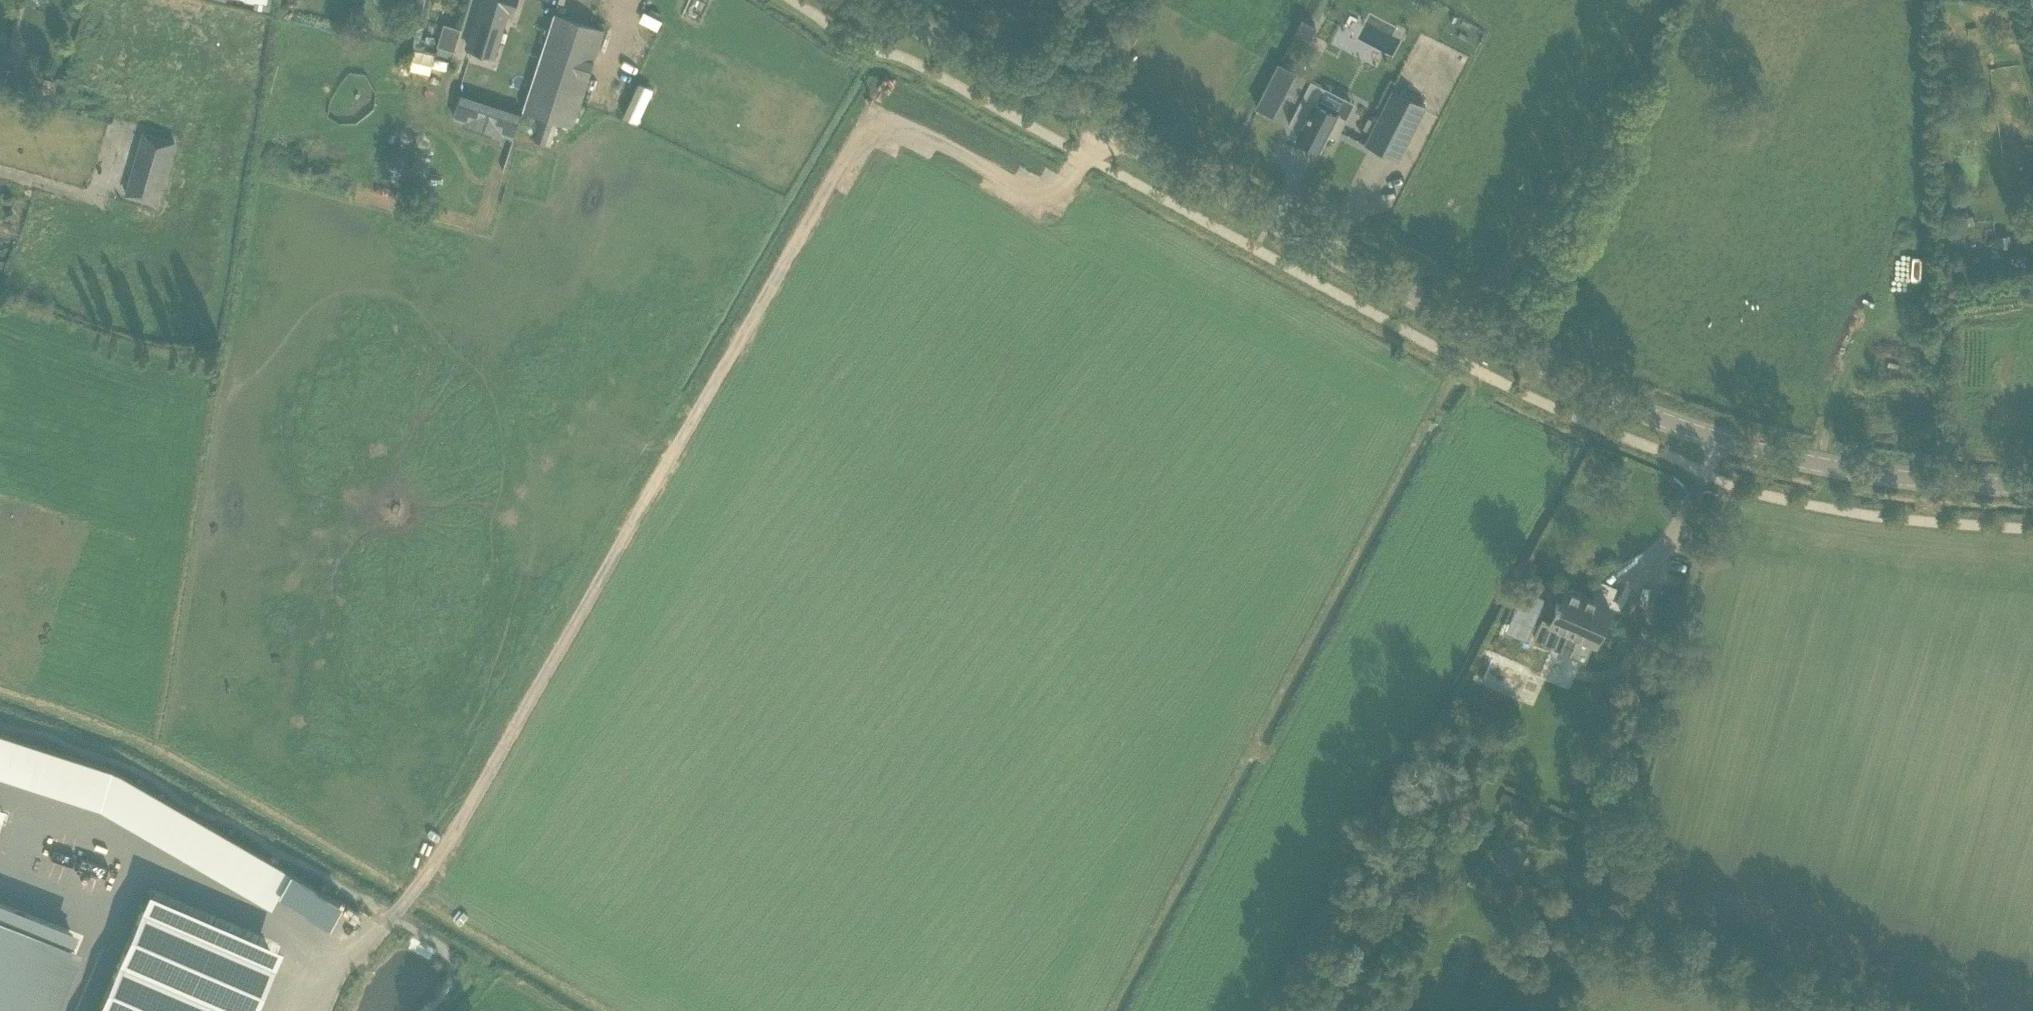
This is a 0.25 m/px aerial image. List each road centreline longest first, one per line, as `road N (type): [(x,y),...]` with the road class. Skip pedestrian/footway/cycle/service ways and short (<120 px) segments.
road 1 (tertiary): [(2032,487),(1864,475),(1673,428),(1469,329),(863,0)]

